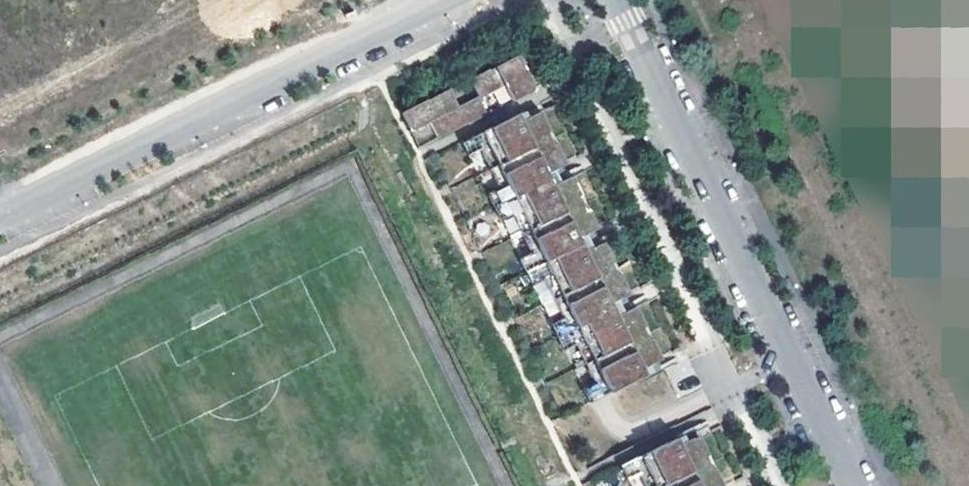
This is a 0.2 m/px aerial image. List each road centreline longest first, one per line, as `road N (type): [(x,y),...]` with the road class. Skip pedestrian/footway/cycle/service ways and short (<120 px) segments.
road 1 (residential): [(616,0),(854,485)]
road 2 (residential): [(443,0),(0,216)]

